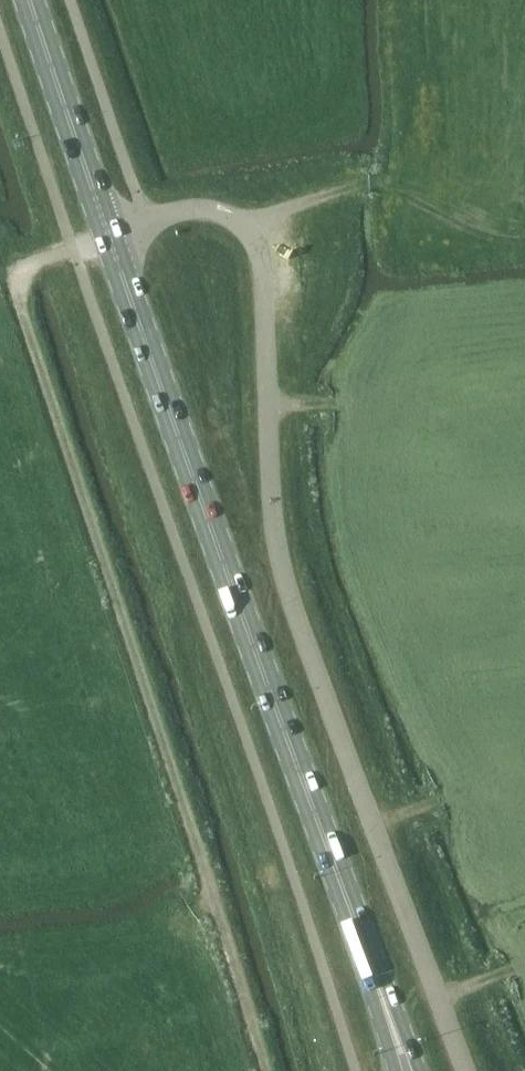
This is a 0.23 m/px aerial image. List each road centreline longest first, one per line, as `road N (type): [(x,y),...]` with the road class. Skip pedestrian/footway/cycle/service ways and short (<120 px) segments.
road 1 (unclassified): [(108,238),(184,212),(219,215),(247,232),(262,267),(270,514),(286,594),(465,1070)]
road 2 (track): [(264,1070),(18,306),(15,278),(26,267),(108,238)]
road 3 (primary): [(352,915),(108,238)]
road 4 (primary): [(108,238),(32,0)]
road 5 (primary): [(415,1070),(352,915)]
road 6 (primary): [(352,915),(394,1070)]

